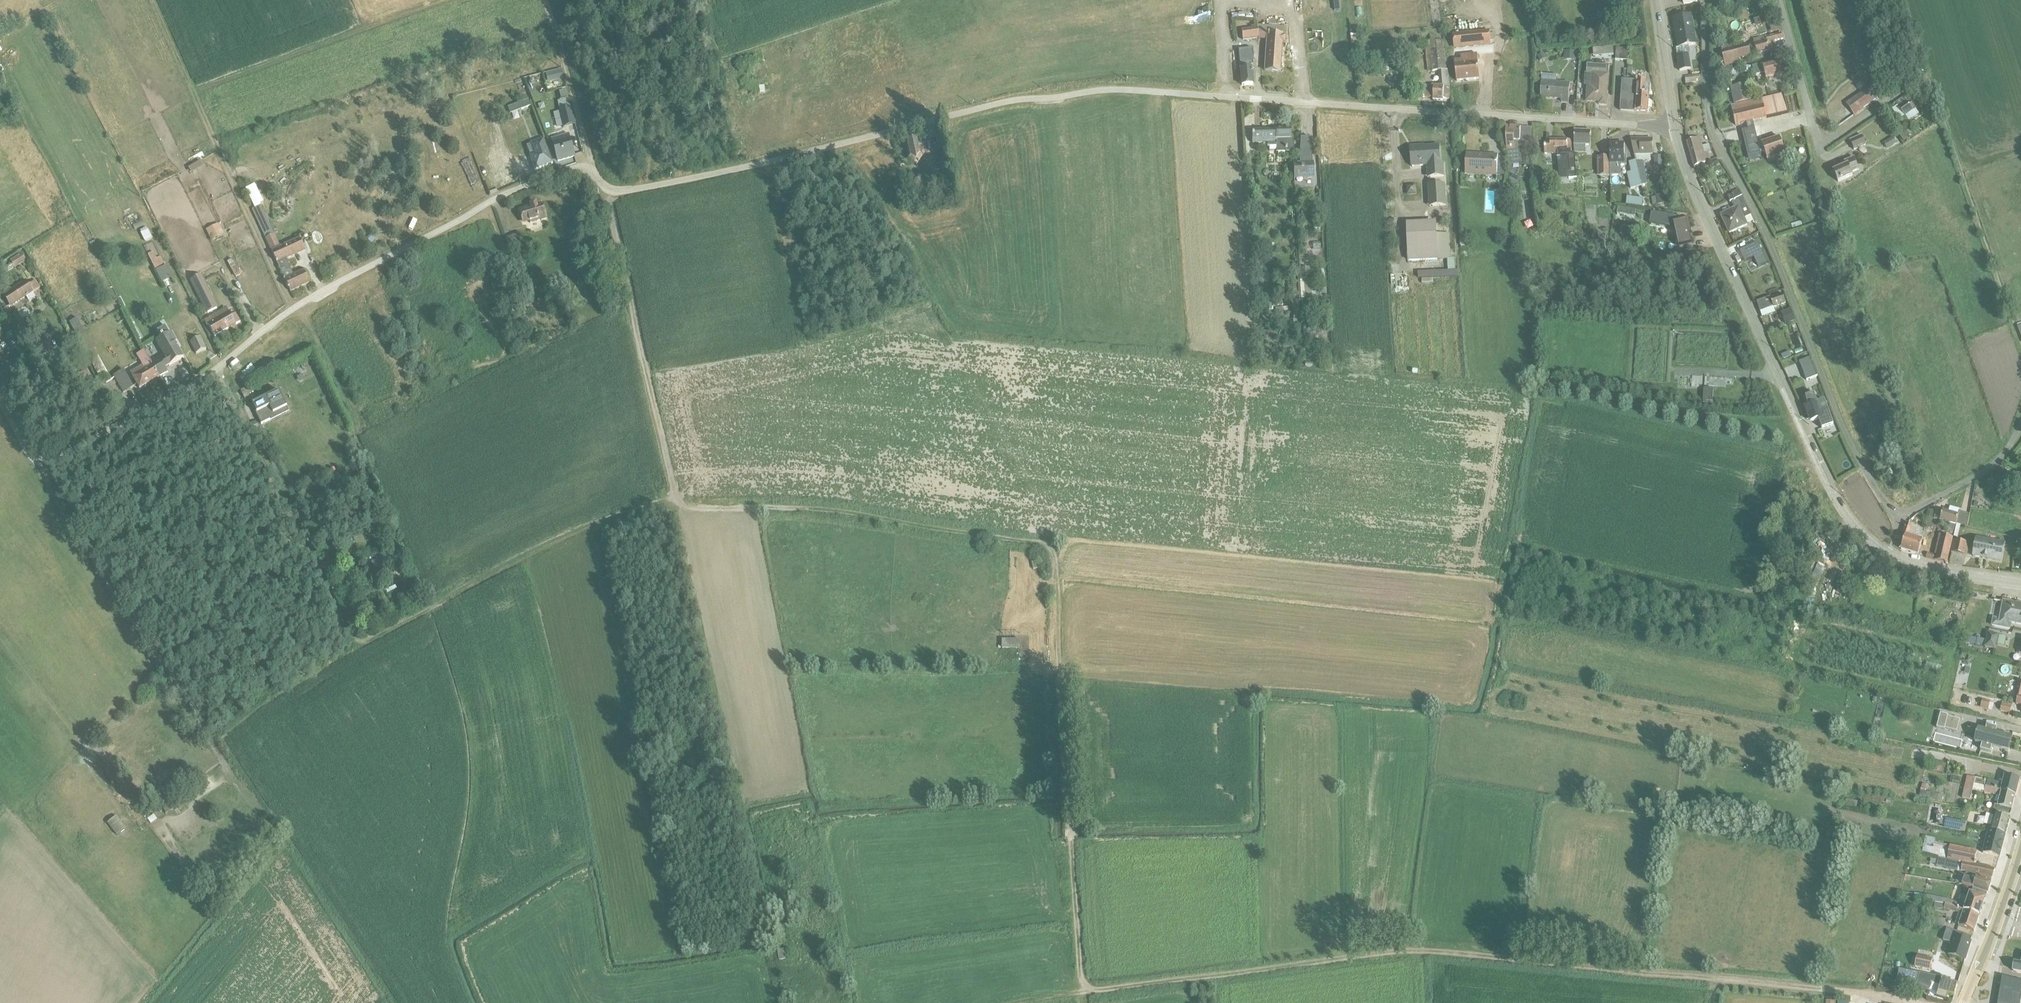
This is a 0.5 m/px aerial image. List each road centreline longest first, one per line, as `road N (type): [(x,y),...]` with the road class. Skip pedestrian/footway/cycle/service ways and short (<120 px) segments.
road 1 (residential): [(0,406),(32,460),(56,465),(221,367),(292,310),(493,202),(564,174),(595,176),(624,193),(1010,101),(1107,90),(1675,126)]
road 2 (track): [(674,502),(808,508),(1058,544),(1083,995),(1423,951),(1903,1002)]
road 3 (track): [(221,367),(358,651),(432,605),(674,502)]
road 4 (unclassified): [(1703,0),(1712,137),(1778,263),(1843,431),(1876,496),(1899,516)]
road 5 (tertiary): [(1893,558),(1846,519),(1768,360),(1687,174),(1675,126)]
road 6 (track): [(610,191),(674,502)]
road 7 (track): [(595,176),(545,0)]
road 8 (tertiary): [(2020,850),(1965,1002)]
road 9 (unclassified): [(1899,516),(1984,473),(2004,456),(2020,422)]
road 10 (unclassified): [(1814,153),(1777,0)]
road 11 (unclassified): [(1814,153),(1926,76)]
road 12 (tertiary): [(2020,583),(1923,570),(1893,558)]
road 13 (tertiary): [(1675,126),(1654,0)]

